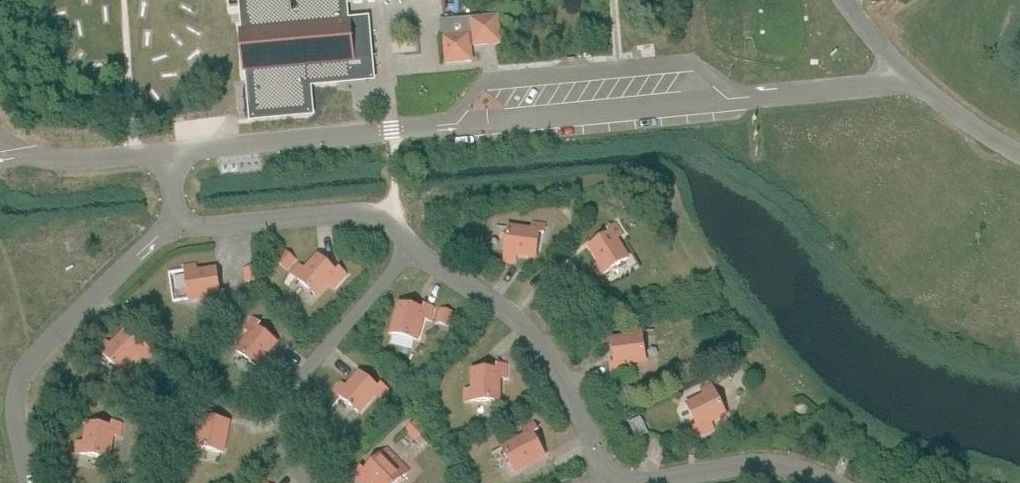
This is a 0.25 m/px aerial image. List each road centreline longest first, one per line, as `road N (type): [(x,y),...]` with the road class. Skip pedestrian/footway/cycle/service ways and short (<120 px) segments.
road 1 (unclassified): [(1019,153),(911,82),(844,0)]

